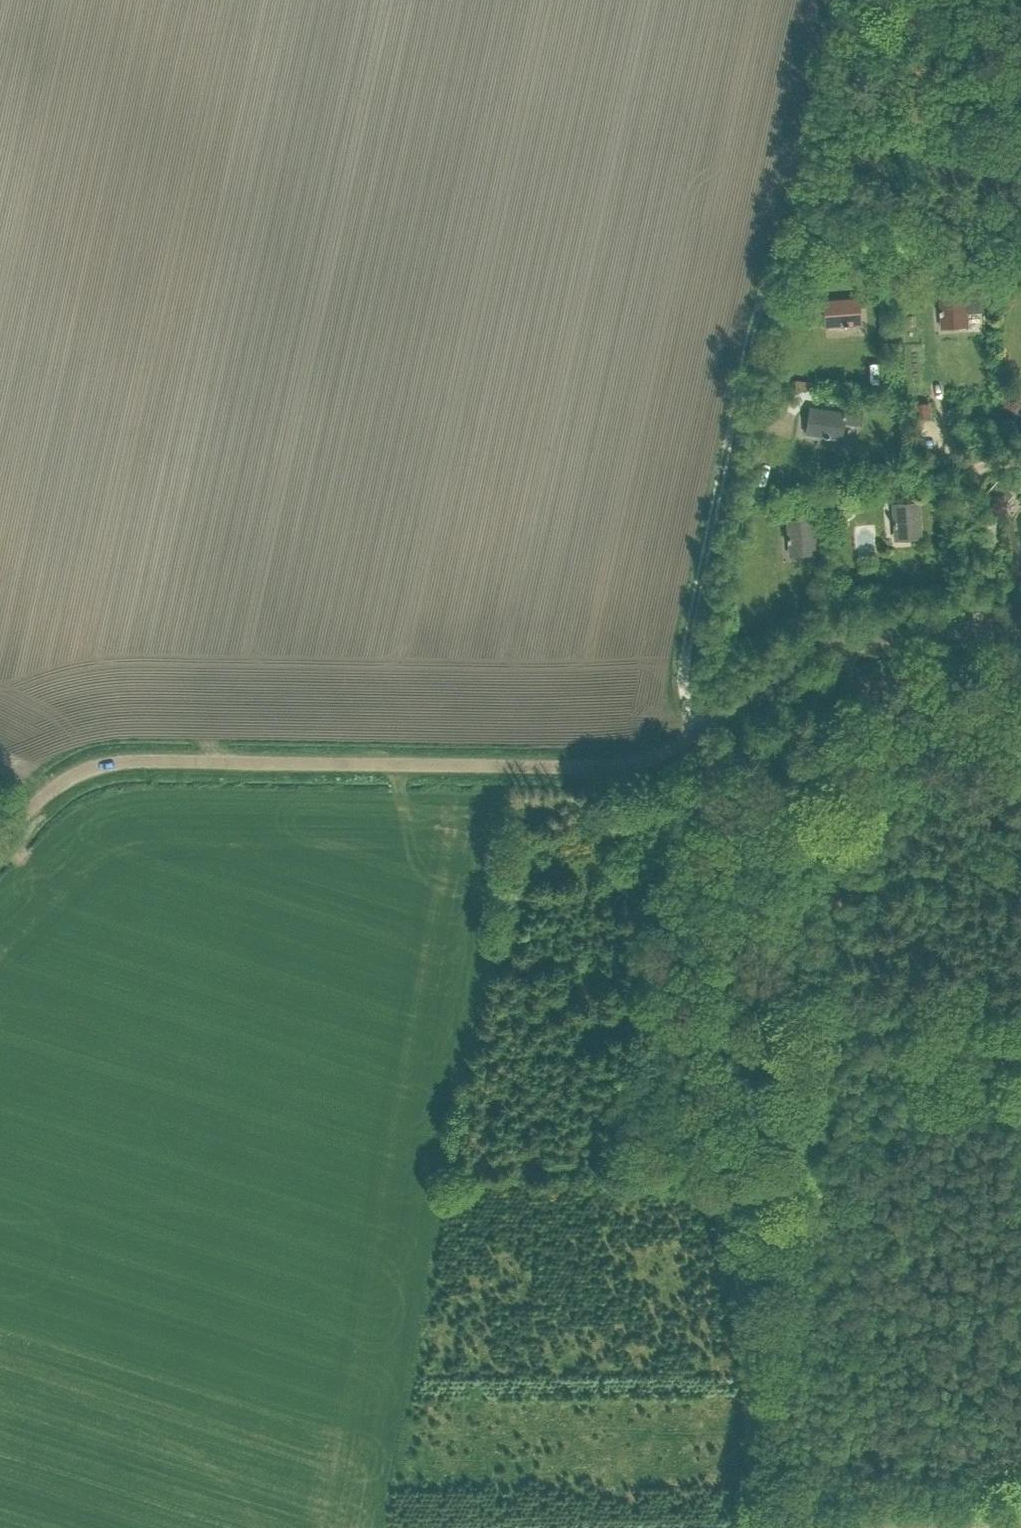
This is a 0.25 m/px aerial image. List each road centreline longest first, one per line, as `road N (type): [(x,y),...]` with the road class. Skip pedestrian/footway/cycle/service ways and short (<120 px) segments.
road 1 (unclassified): [(845,645),(641,761),(570,768),(115,762),(46,791),(0,837)]
road 2 (track): [(845,645),(753,1204),(761,1527)]
road 3 (track): [(704,727),(687,691),(687,644),(788,191)]
road 4 (track): [(843,475),(1020,456)]
road 5 (unclassified): [(845,645),(1020,626)]
road 6 (track): [(976,629),(963,463)]

